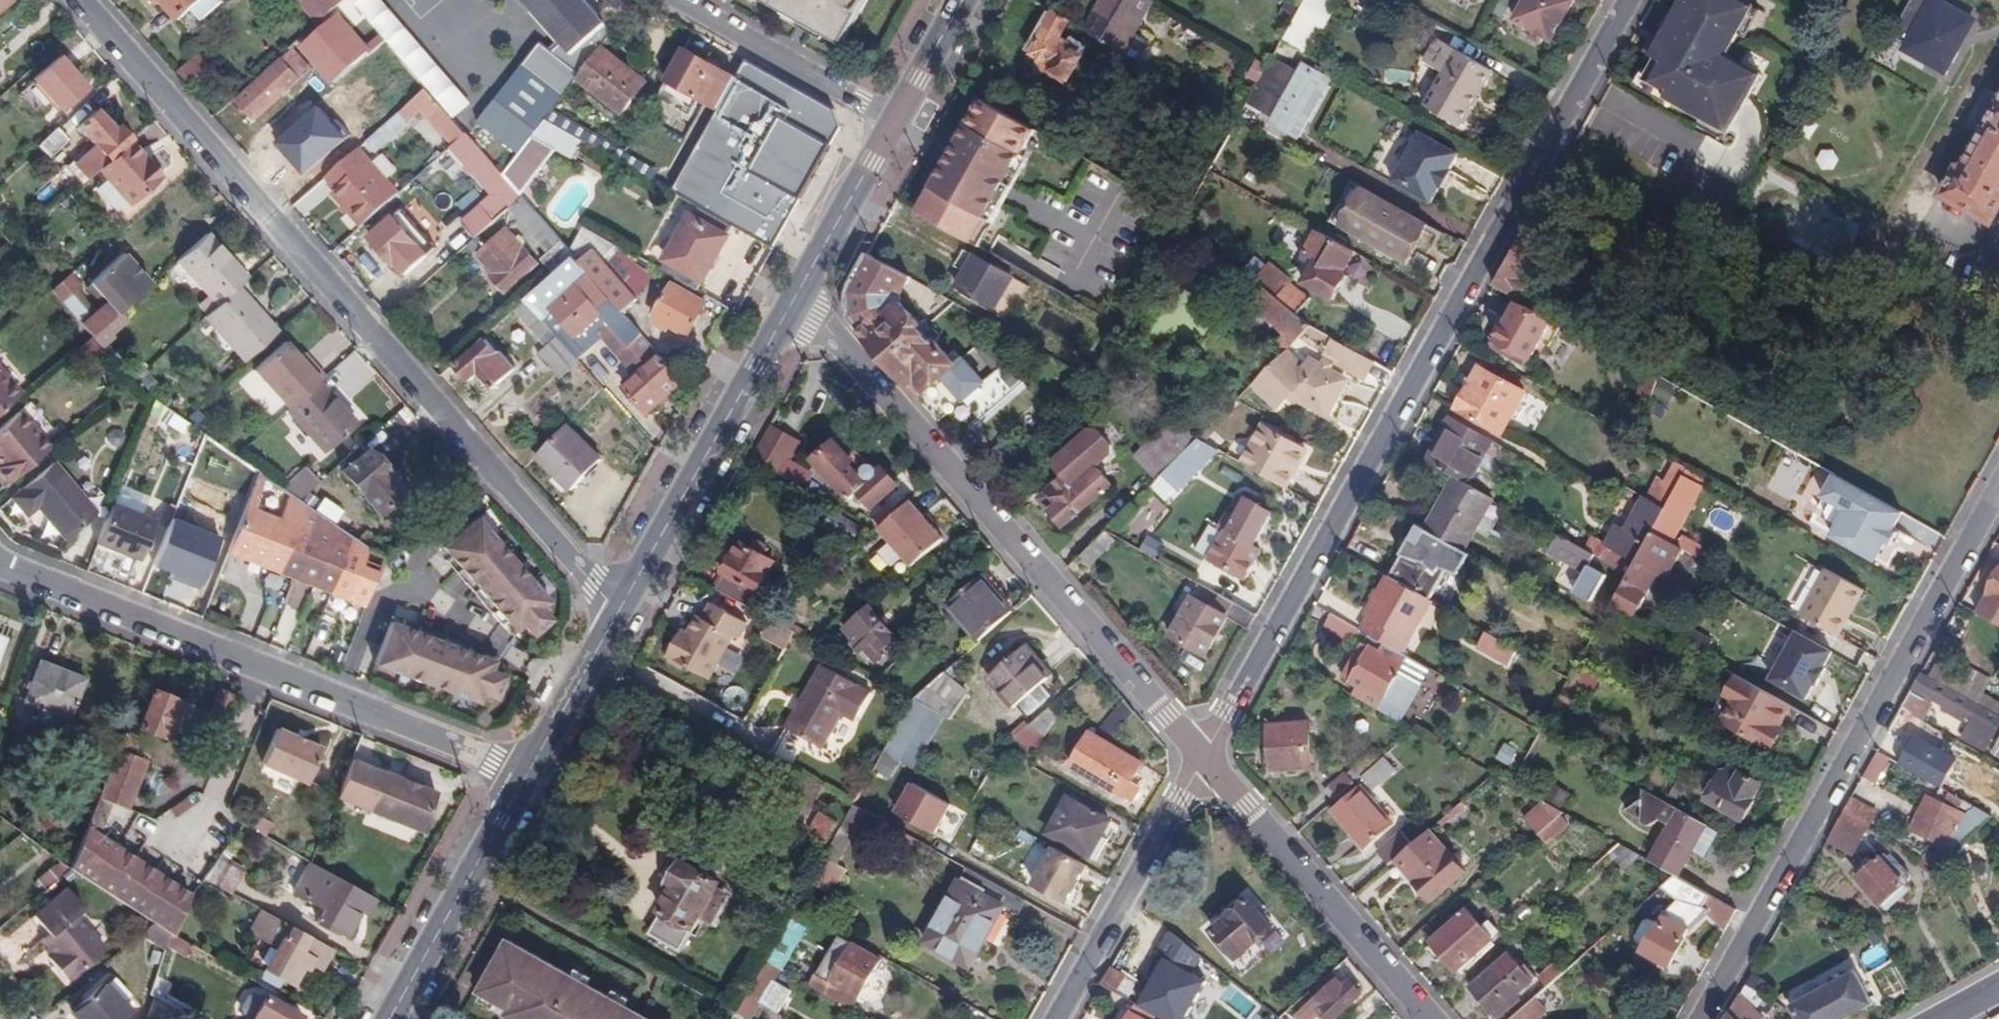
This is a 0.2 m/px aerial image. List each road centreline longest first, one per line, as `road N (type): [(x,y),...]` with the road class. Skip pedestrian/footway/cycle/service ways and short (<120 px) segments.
road 1 (residential): [(1629,0),(1205,758)]
road 2 (residential): [(620,612),(81,0)]
road 3 (residential): [(796,294),(1205,758)]
road 4 (residential): [(1701,1018),(1998,484)]
road 5 (residential): [(524,779),(0,566)]
road 6 (secondary): [(796,294),(620,612)]
road 7 (residential): [(1205,758),(1431,1018)]
road 8 (residential): [(1205,758),(1059,1018)]
road 9 (secondary): [(524,779),(390,1018)]
road 10 (residential): [(681,0),(894,121)]
road 11 (secondary): [(894,121),(796,294)]
road 12 (secondary): [(620,612),(524,779)]
road 13 (secondary): [(960,0),(894,121)]

